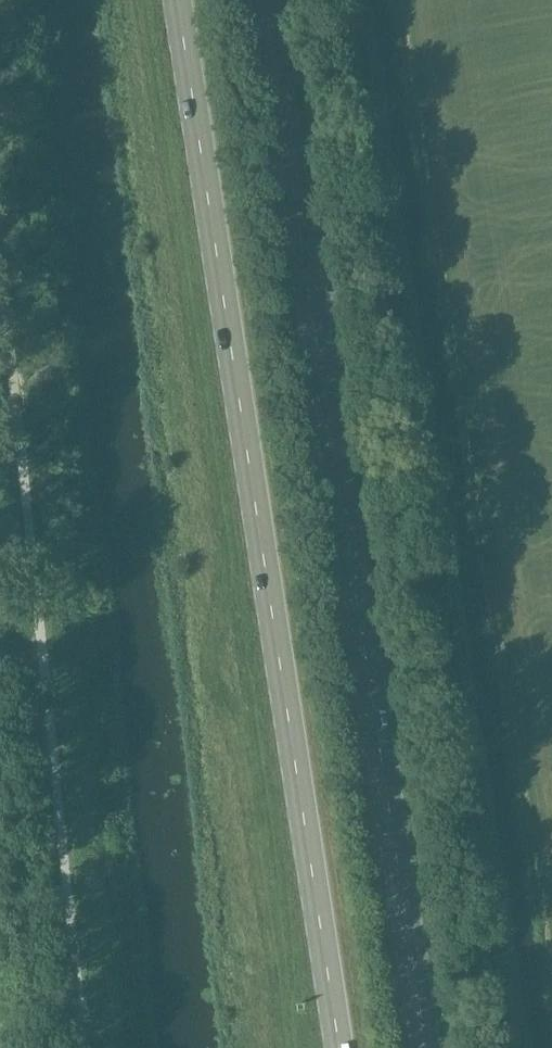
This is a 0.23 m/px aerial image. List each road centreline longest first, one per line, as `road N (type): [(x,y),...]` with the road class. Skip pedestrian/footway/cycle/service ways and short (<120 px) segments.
road 1 (primary): [(428,1047),(265,0)]
road 2 (primary): [(178,0),(340,1047)]

